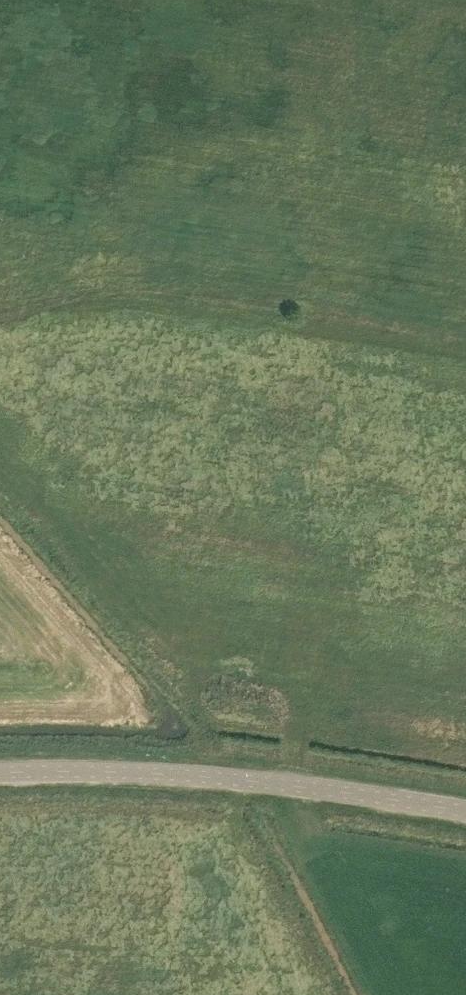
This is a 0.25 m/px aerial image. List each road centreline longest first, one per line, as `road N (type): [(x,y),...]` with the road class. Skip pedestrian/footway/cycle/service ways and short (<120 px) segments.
road 1 (tertiary): [(465,812),(178,773),(0,772)]

